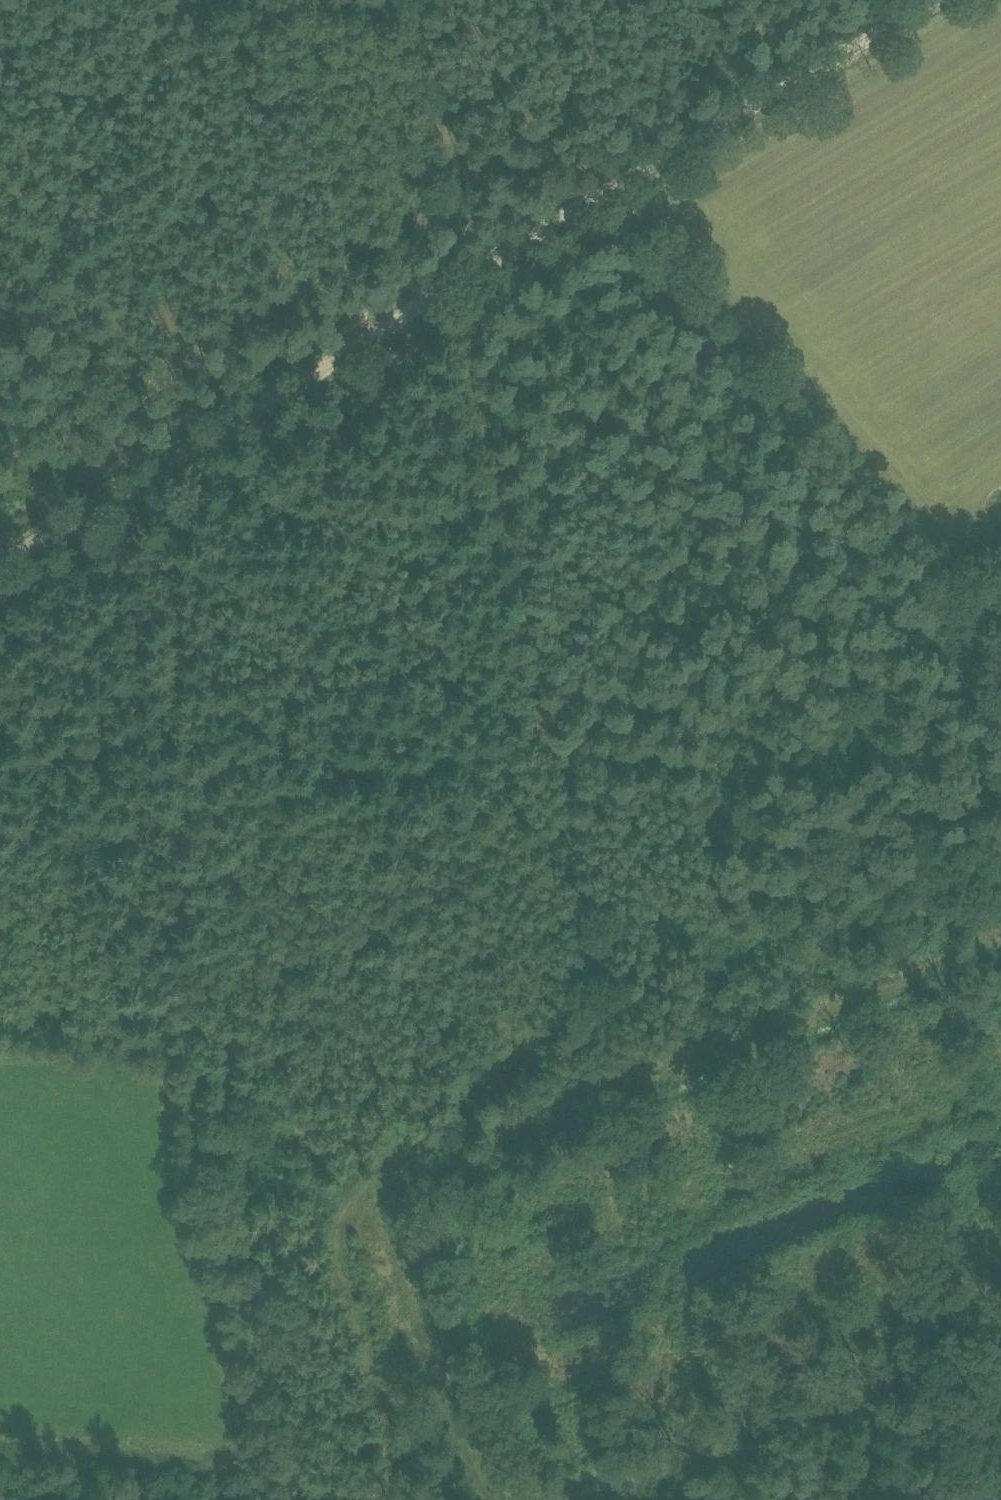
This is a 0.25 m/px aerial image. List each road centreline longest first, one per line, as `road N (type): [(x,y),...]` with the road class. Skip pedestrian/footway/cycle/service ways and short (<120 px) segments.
road 1 (track): [(467,278),(0,560)]
road 2 (track): [(929,0),(467,278)]

